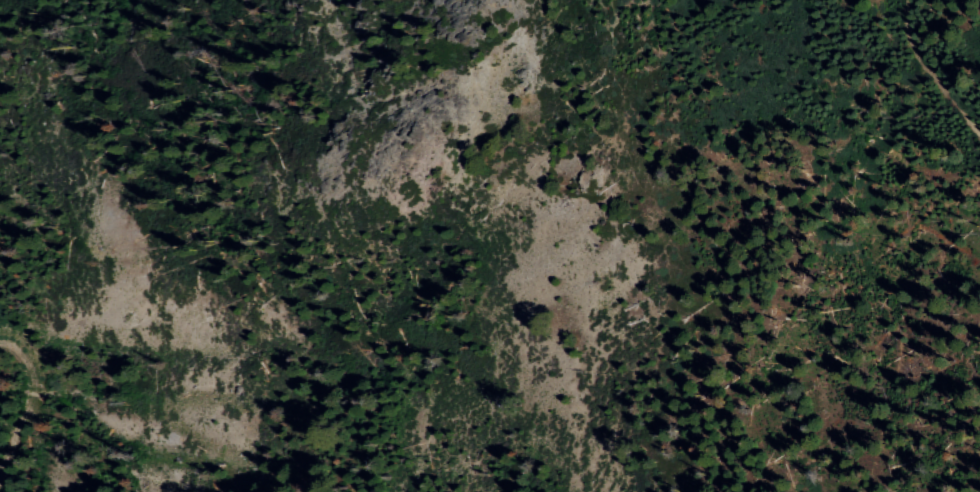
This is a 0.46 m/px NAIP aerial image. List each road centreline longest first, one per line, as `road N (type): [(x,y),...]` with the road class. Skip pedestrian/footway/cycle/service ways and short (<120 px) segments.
road 1 (track): [(0,482),(40,382),(30,359),(0,345)]
road 2 (track): [(979,129),(920,51),(909,0)]

